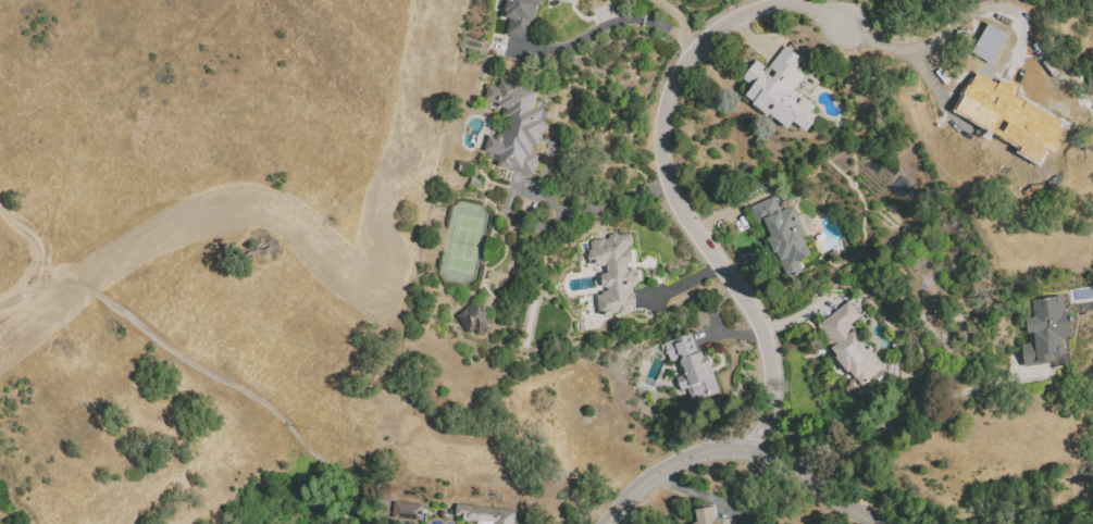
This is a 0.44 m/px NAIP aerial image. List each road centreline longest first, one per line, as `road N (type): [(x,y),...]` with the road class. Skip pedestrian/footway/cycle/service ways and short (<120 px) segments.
road 1 (residential): [(759,453),(773,380),(763,333),(672,199),(665,111),(691,52),(742,12),(790,3),(843,25)]
road 2 (residential): [(604,523),(645,477),(726,447),(778,461),(877,523)]

